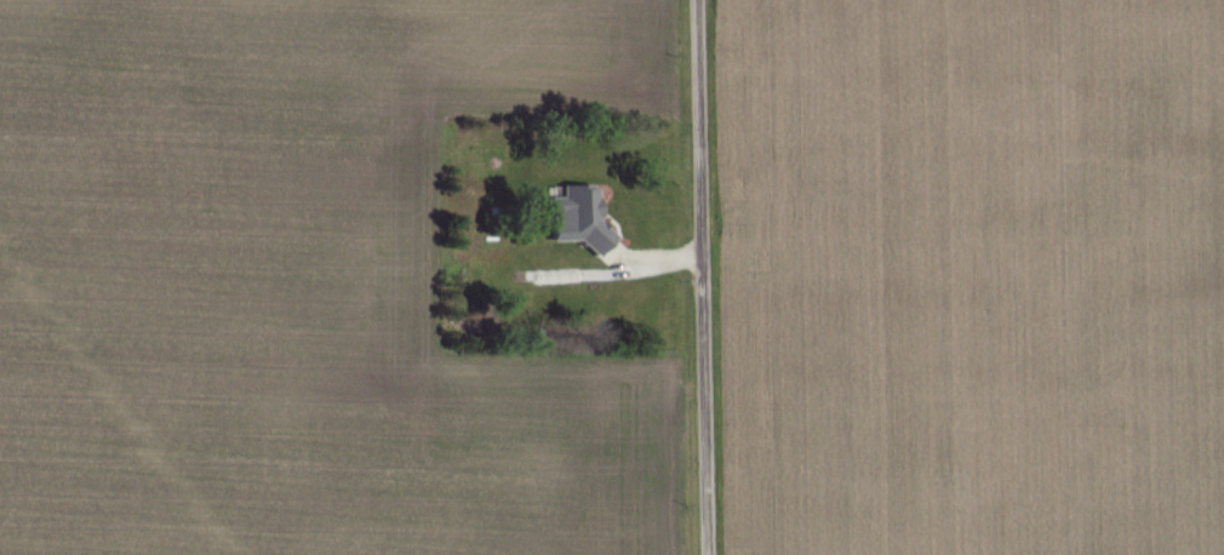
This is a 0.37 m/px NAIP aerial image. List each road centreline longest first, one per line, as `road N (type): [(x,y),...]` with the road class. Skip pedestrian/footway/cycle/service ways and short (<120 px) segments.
road 1 (residential): [(702,554),(690,0)]

